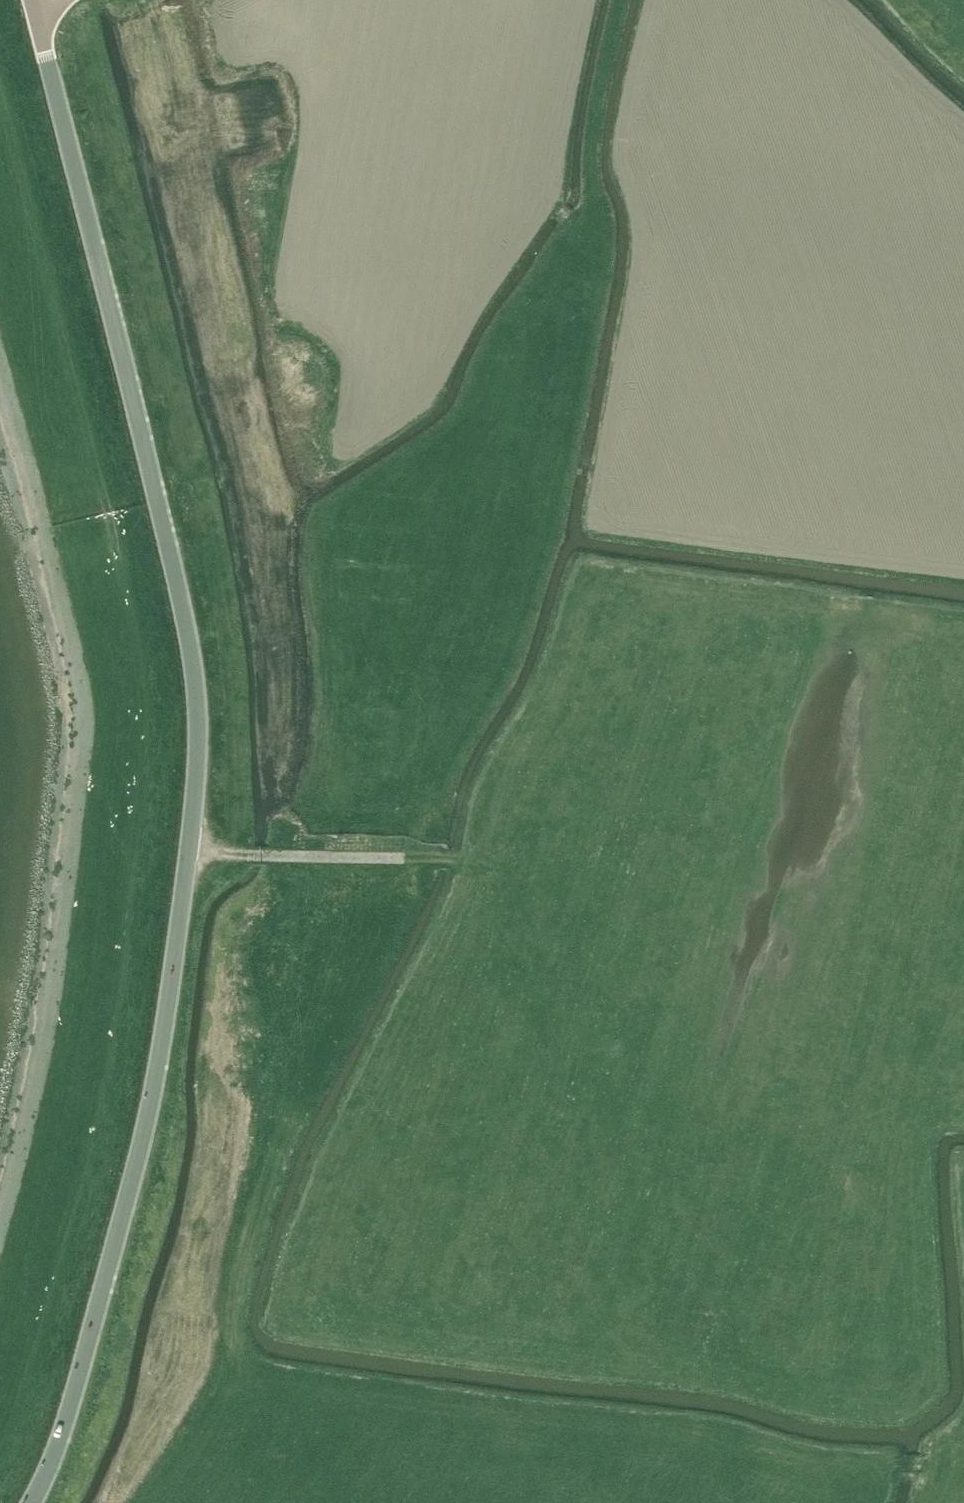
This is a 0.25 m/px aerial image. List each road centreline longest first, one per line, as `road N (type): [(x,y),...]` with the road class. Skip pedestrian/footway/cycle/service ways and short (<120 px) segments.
road 1 (tertiary): [(35,1502),(120,1235),(167,1022),(202,723),(196,659),(38,13)]

